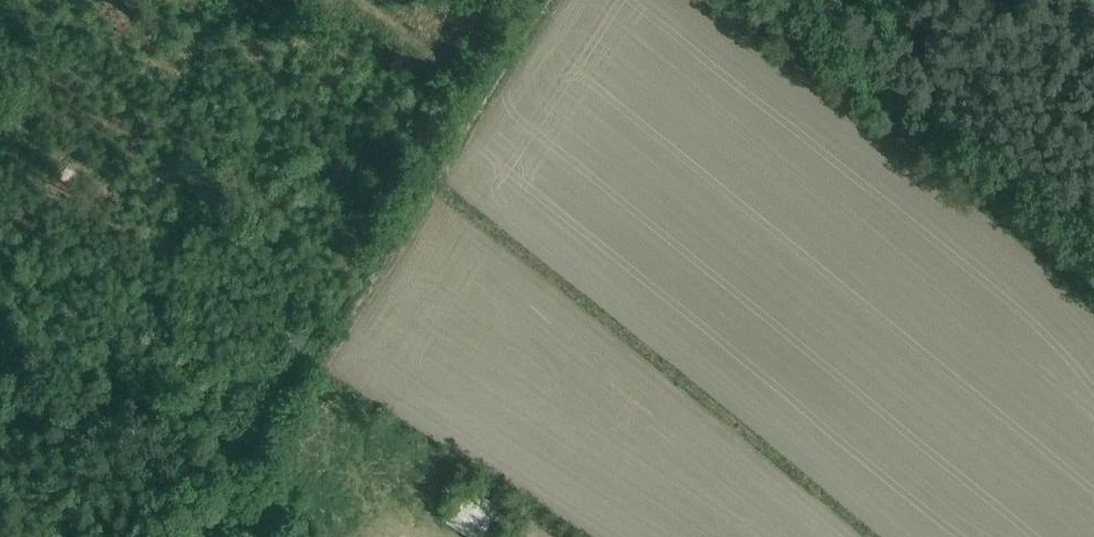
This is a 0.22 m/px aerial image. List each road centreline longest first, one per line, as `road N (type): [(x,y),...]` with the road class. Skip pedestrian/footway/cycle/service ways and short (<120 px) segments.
road 1 (track): [(743,0),(1093,281)]

